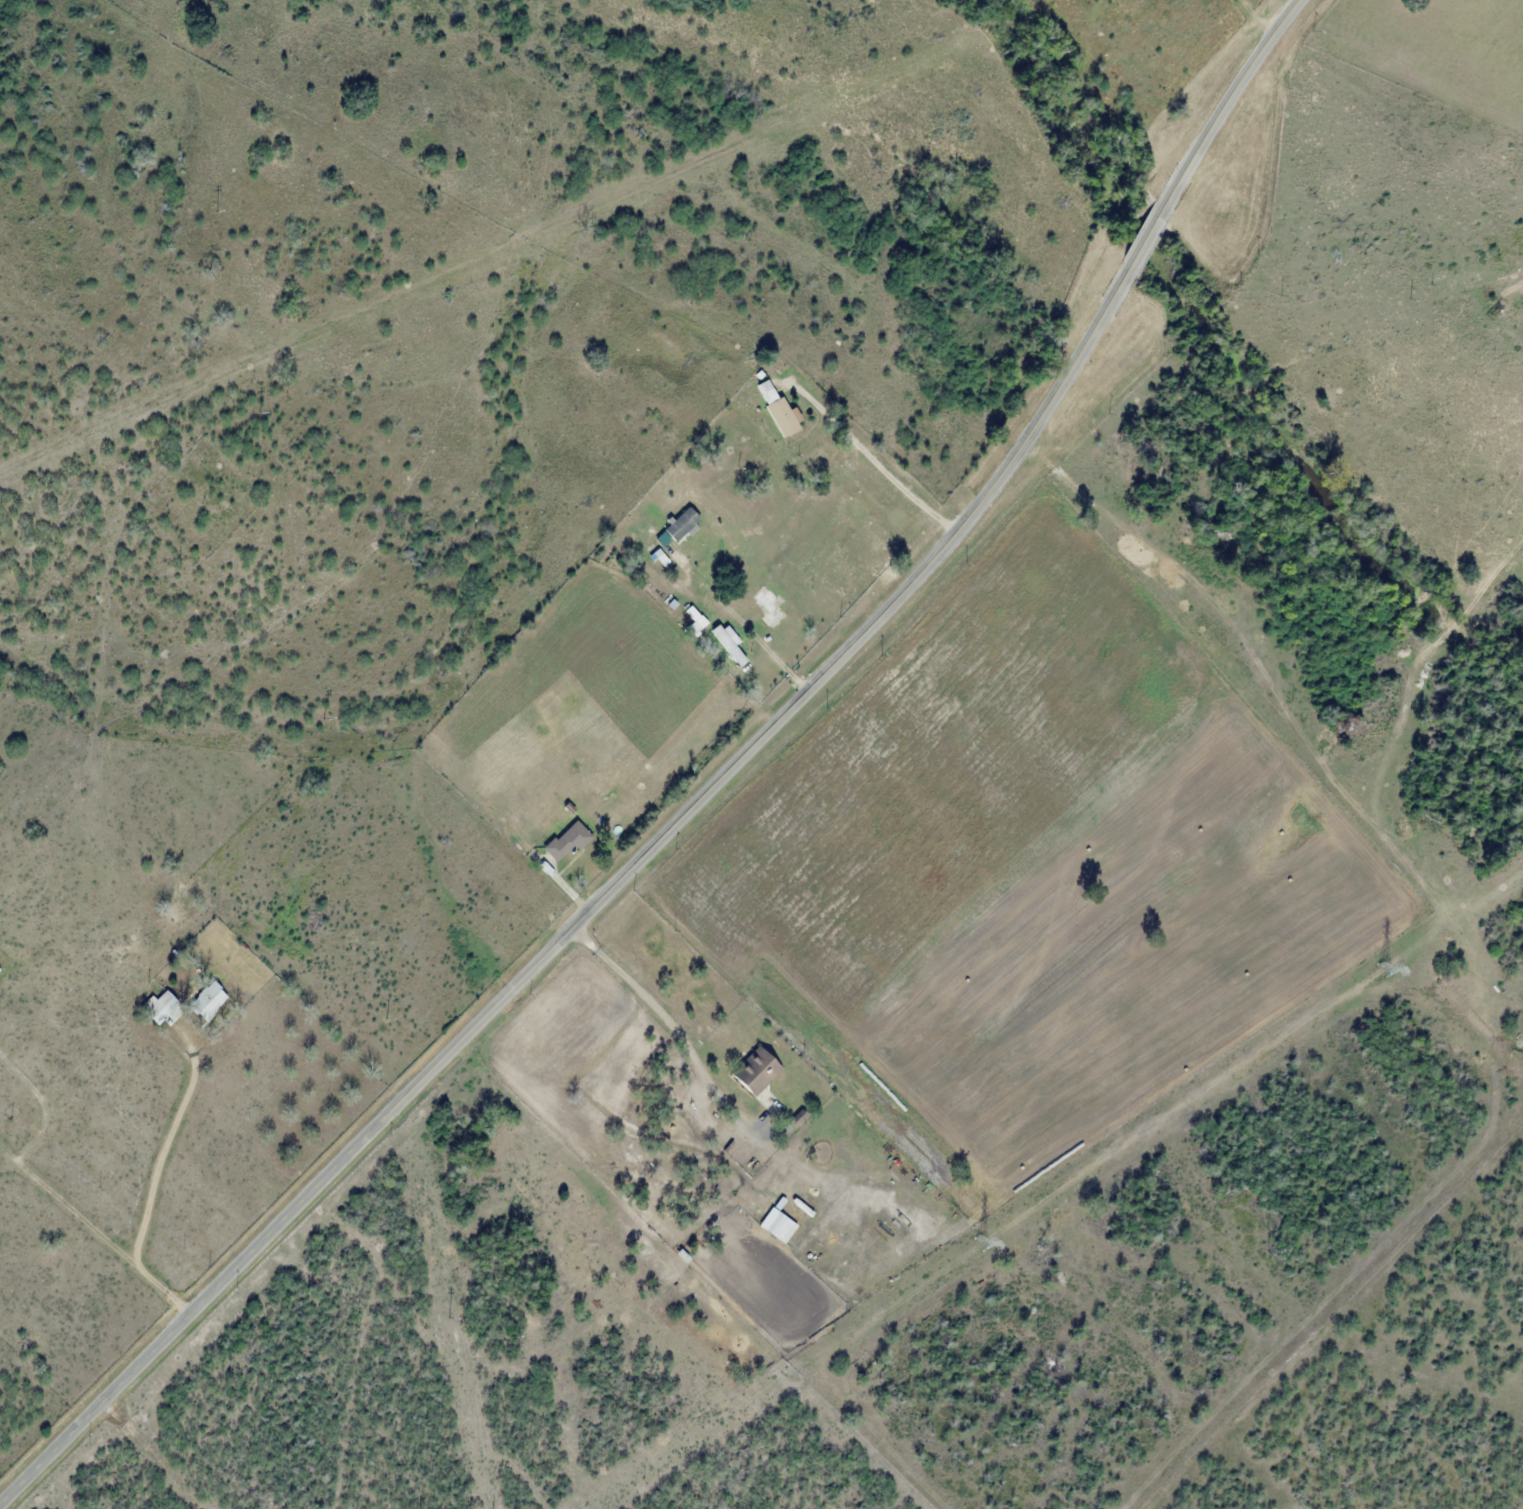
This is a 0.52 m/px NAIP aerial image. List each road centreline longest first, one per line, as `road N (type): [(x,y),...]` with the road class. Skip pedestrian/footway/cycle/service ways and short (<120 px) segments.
road 1 (tertiary): [(1129,267),(1077,364),(945,546),(0,1507)]
road 2 (tertiary): [(1300,0),(1164,204)]

